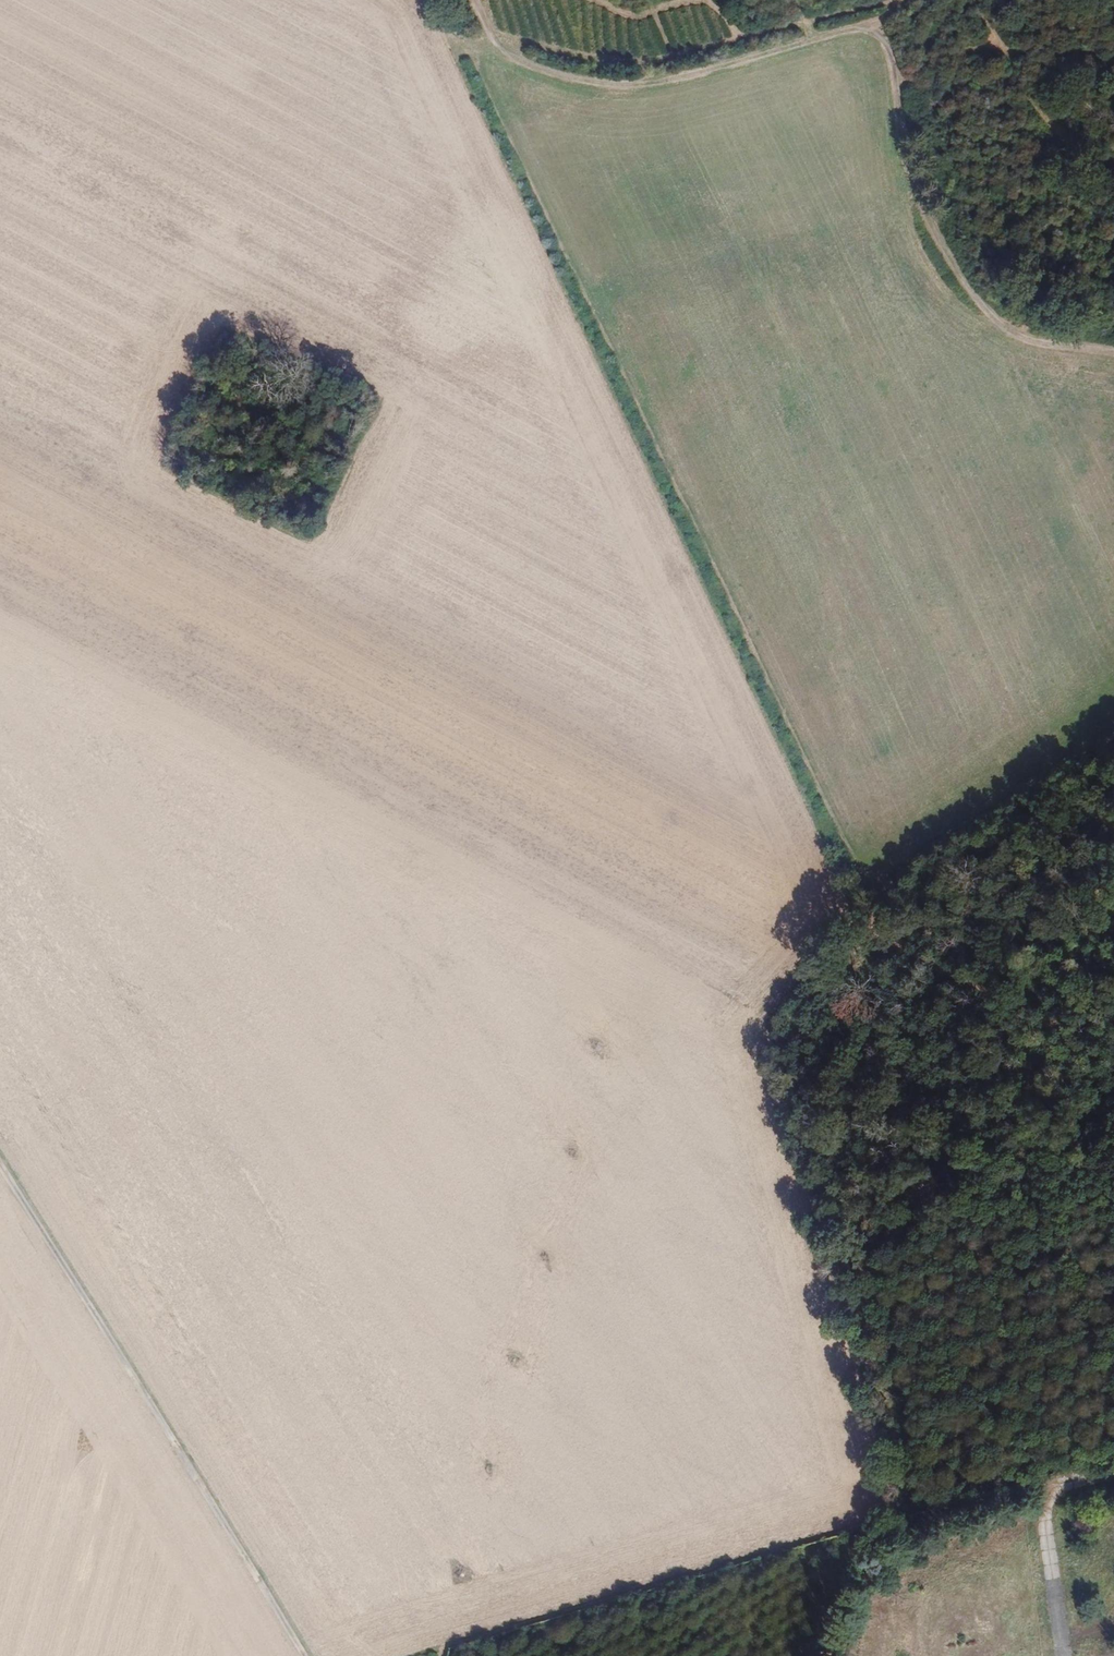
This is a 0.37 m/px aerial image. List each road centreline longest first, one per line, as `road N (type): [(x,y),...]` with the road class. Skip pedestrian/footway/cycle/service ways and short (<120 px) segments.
road 1 (unclassified): [(305,1655),(0,1162)]
road 2 (track): [(1113,1478),(1075,1484),(1045,1527),(1064,1655)]

